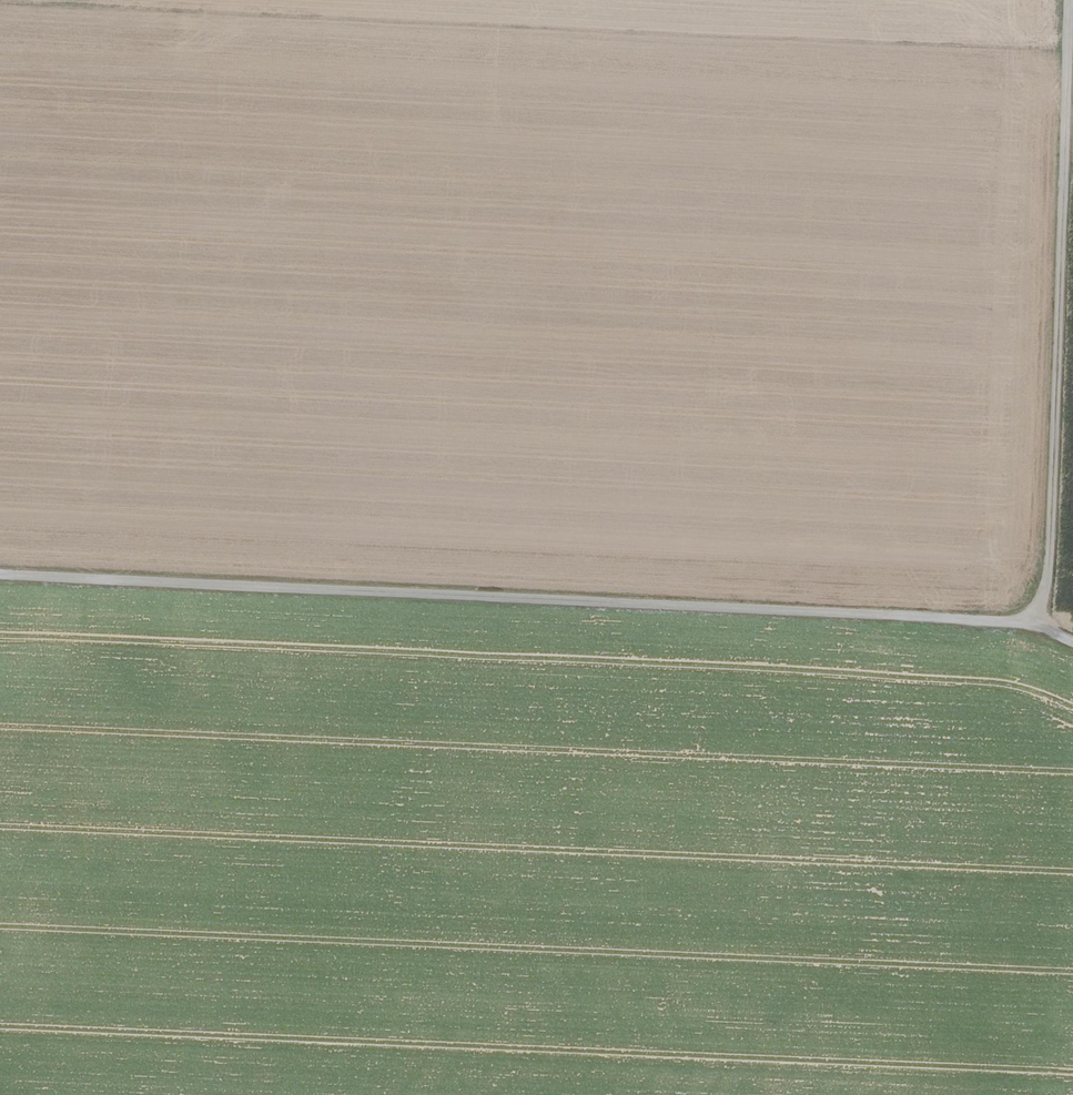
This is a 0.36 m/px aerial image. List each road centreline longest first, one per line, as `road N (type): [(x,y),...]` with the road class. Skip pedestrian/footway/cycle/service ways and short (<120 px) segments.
road 1 (track): [(0,574),(1034,623)]
road 2 (track): [(1034,623),(1044,601),(1071,0)]

